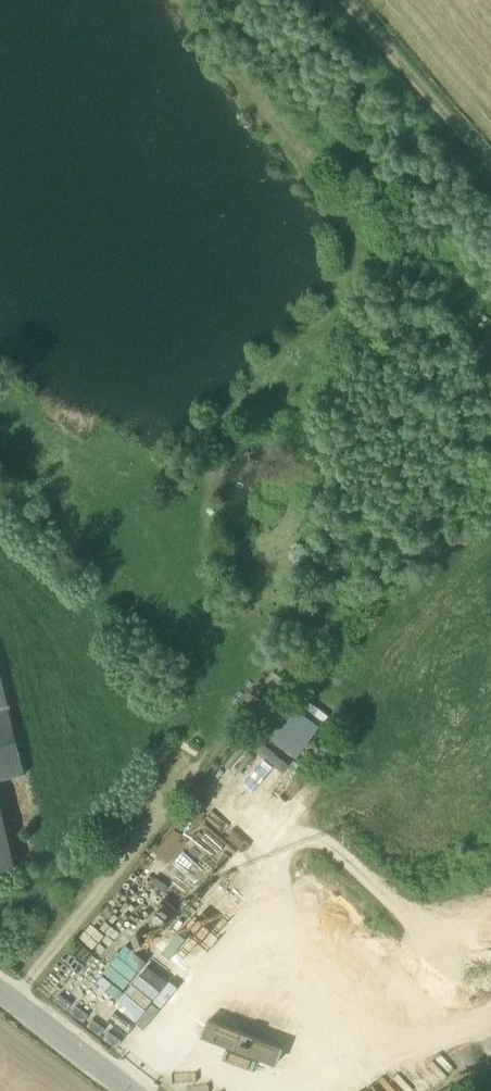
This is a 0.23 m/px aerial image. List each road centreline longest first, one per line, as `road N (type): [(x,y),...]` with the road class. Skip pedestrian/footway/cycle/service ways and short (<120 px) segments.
road 1 (residential): [(129,1090),(0,993)]

